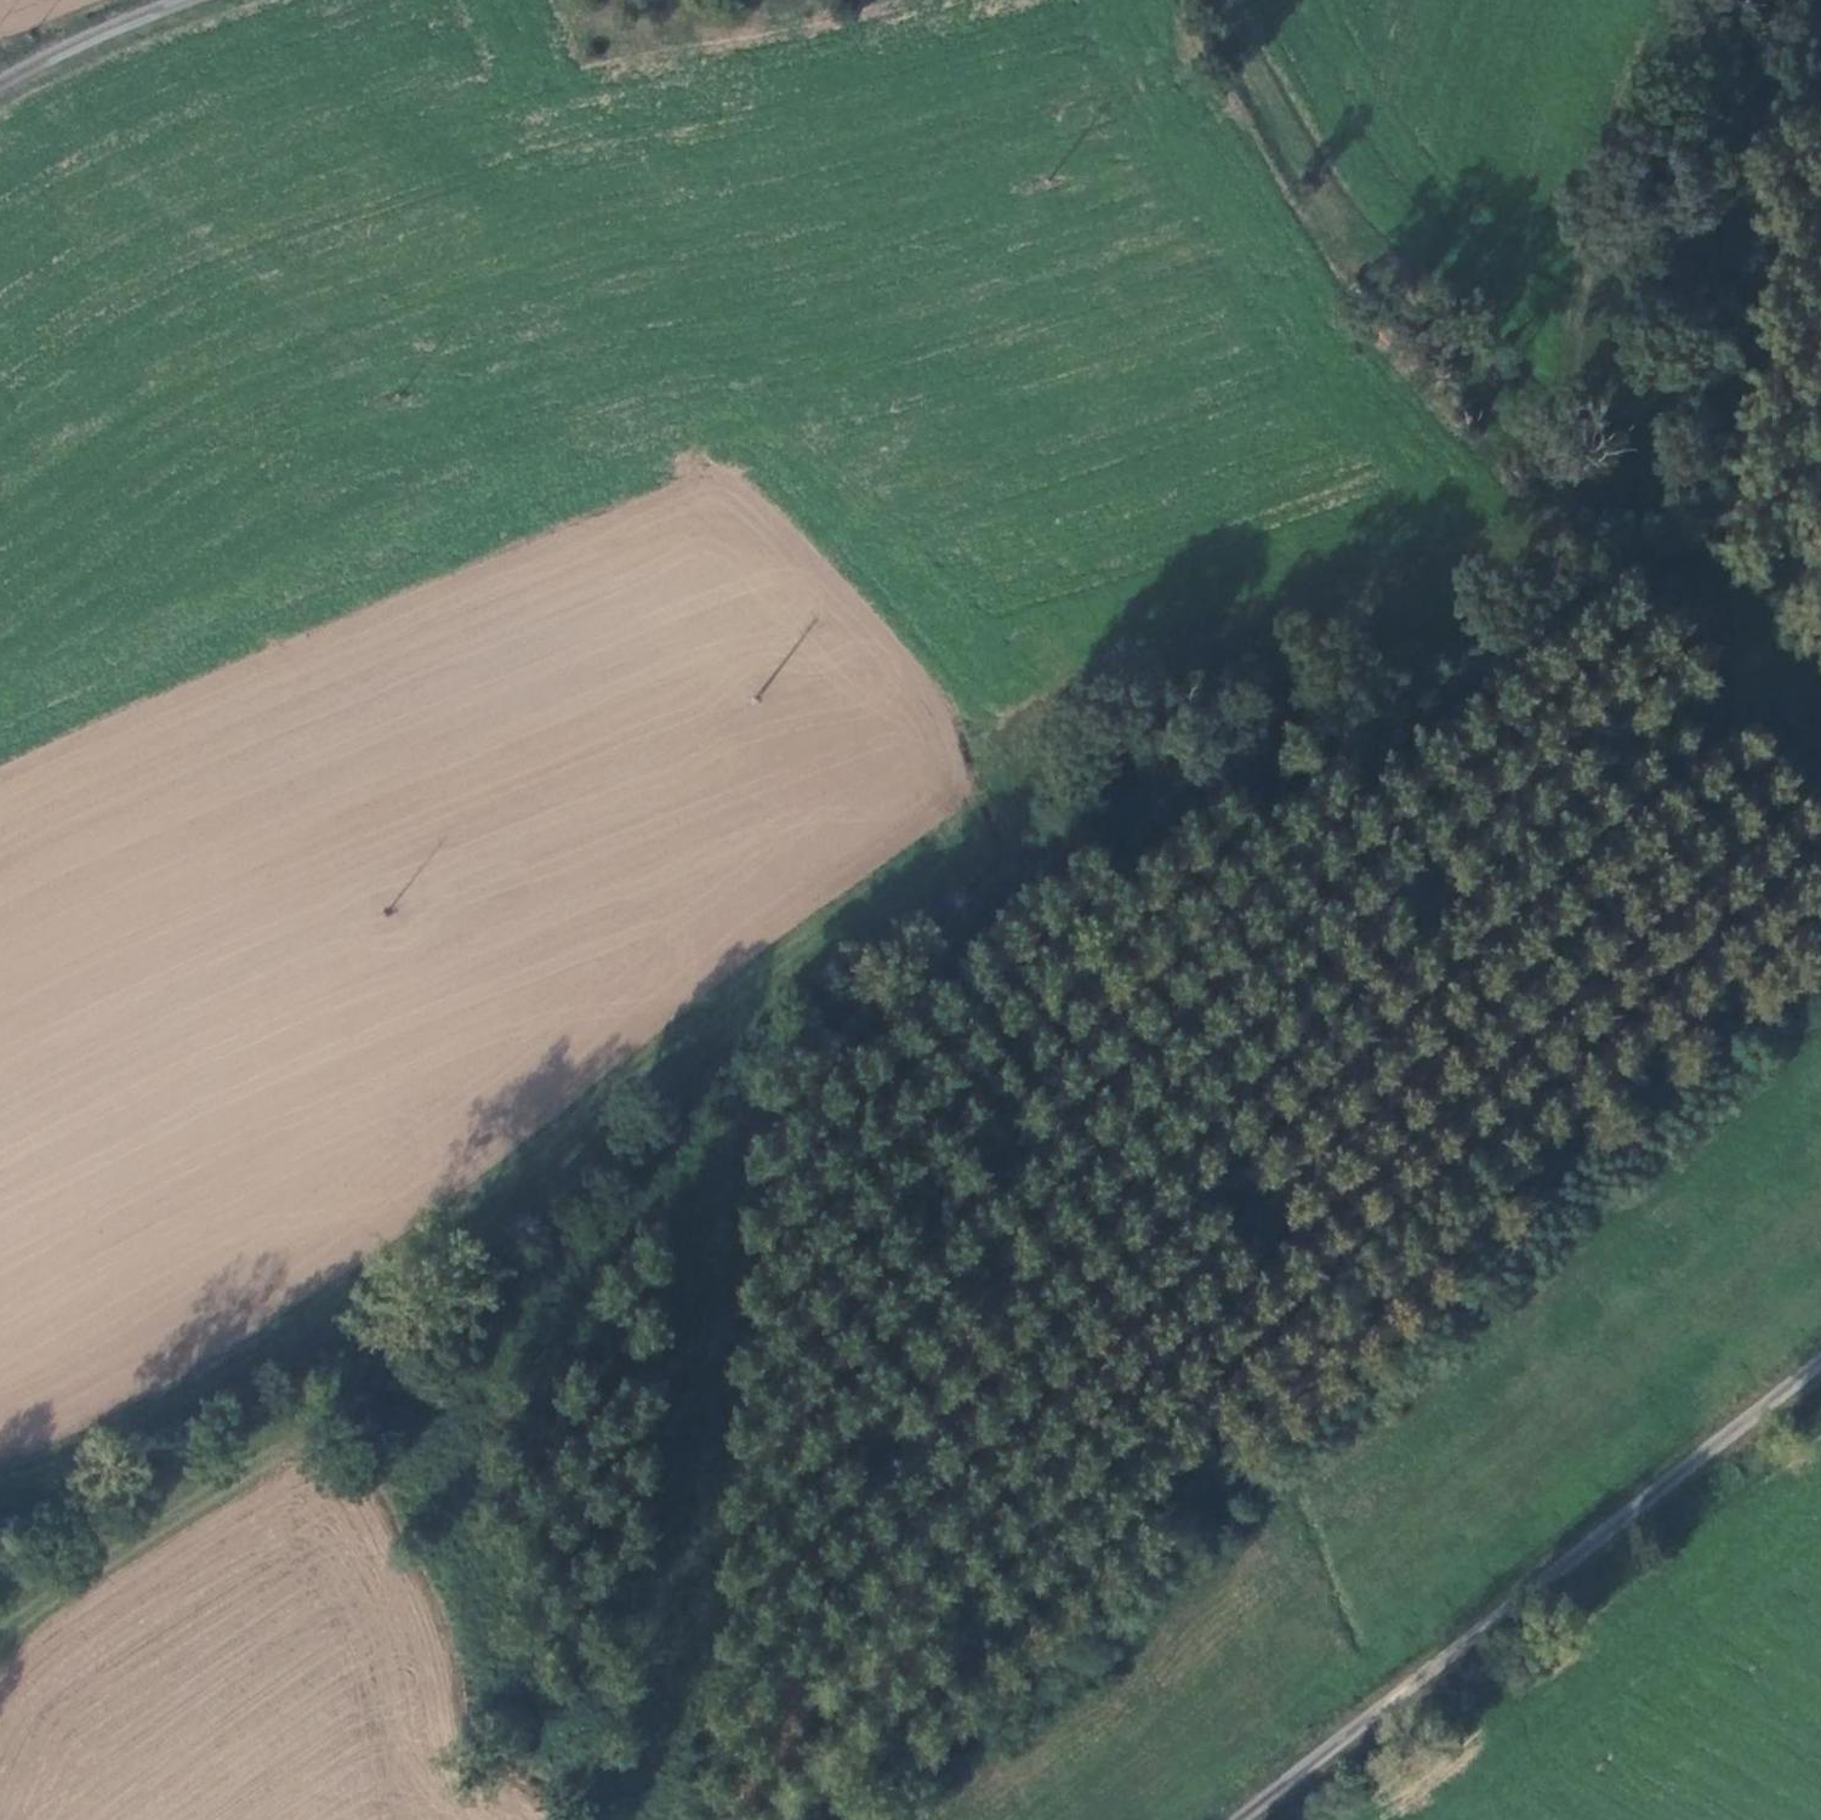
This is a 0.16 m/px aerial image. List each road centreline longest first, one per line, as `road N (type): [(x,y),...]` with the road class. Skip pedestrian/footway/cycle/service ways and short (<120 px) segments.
road 1 (unclassified): [(1227,1819),(1820,1374)]
road 2 (unclassified): [(0,78),(98,26),(174,0)]

